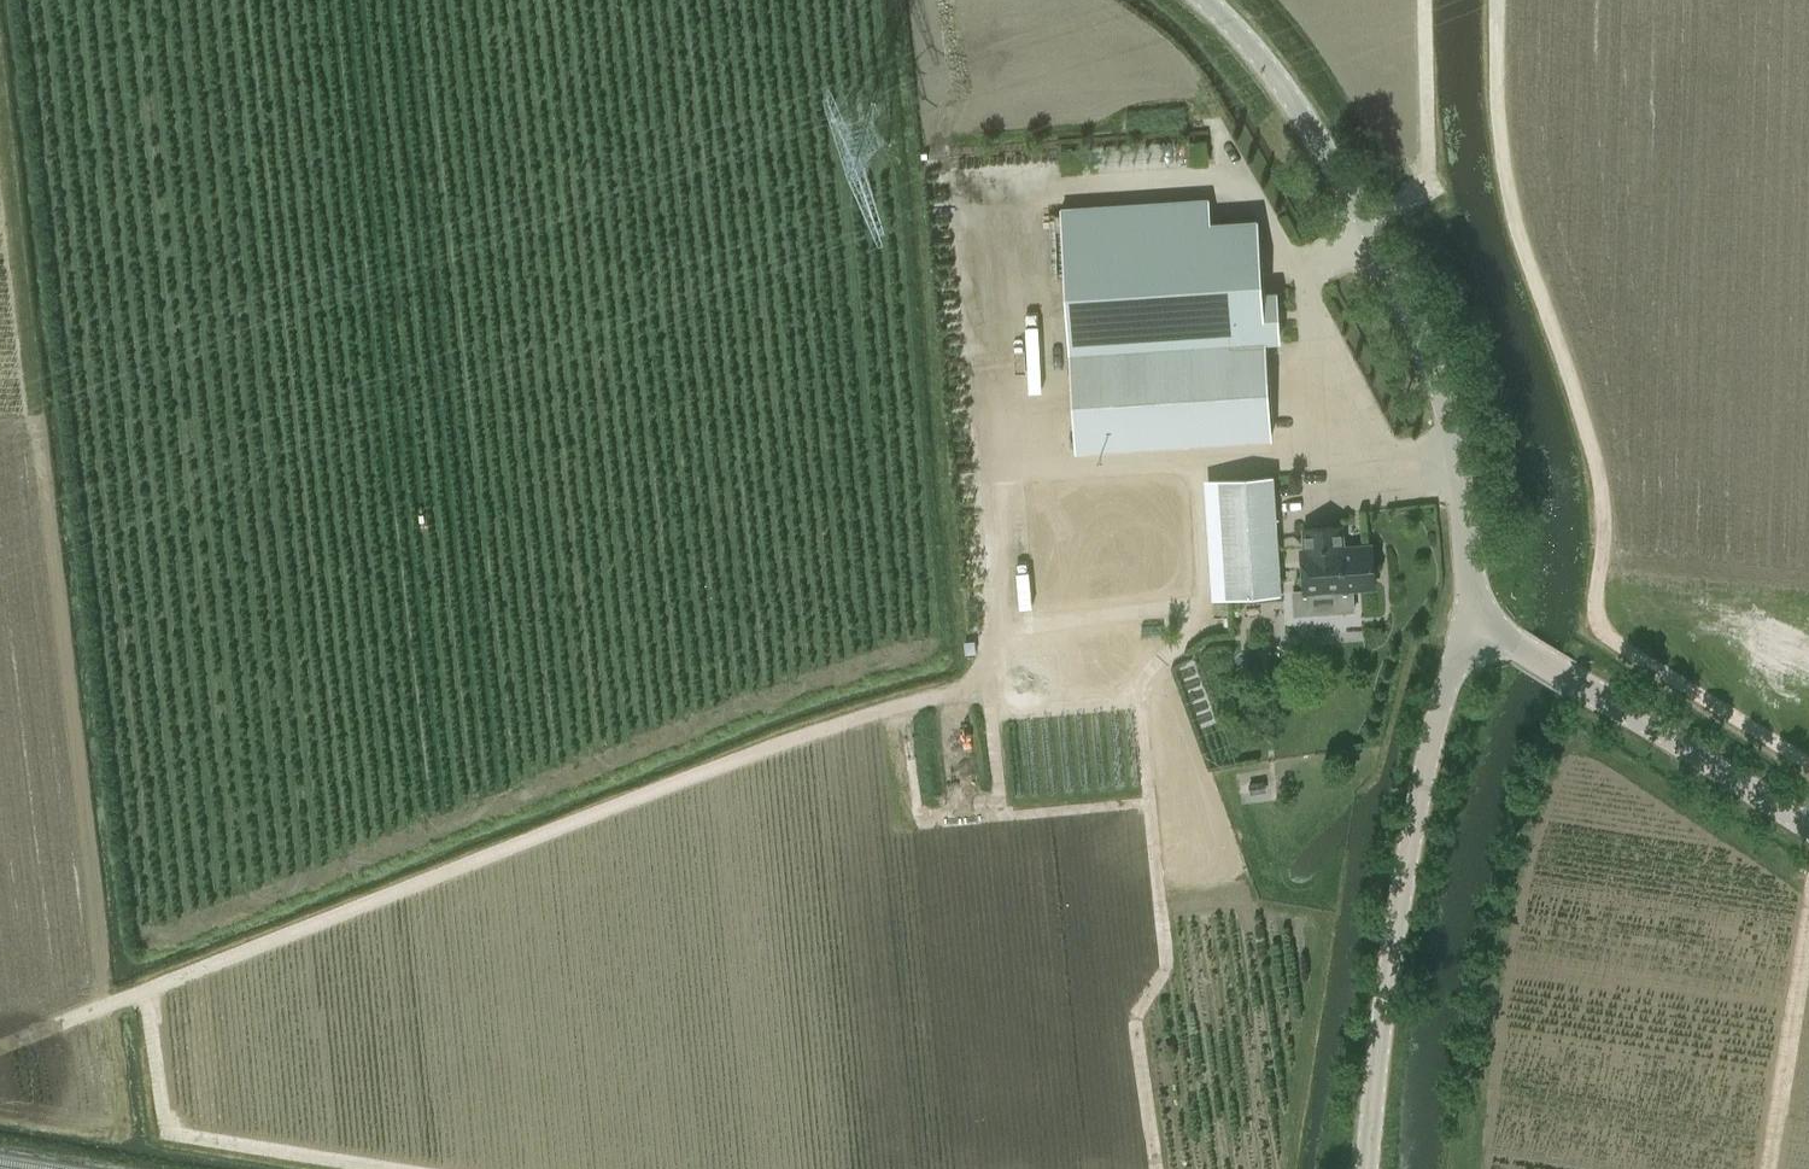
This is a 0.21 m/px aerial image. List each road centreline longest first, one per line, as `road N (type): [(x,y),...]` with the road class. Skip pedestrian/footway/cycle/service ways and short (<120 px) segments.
road 1 (unclassified): [(1467,625),(1471,550),(1460,463),(1438,390),(1352,198),(1274,72),(1206,0)]
road 2 (unclassified): [(1367,1168),(1396,942),(1467,625)]
road 3 (unclassified): [(1808,826),(1588,686),(1467,625)]

